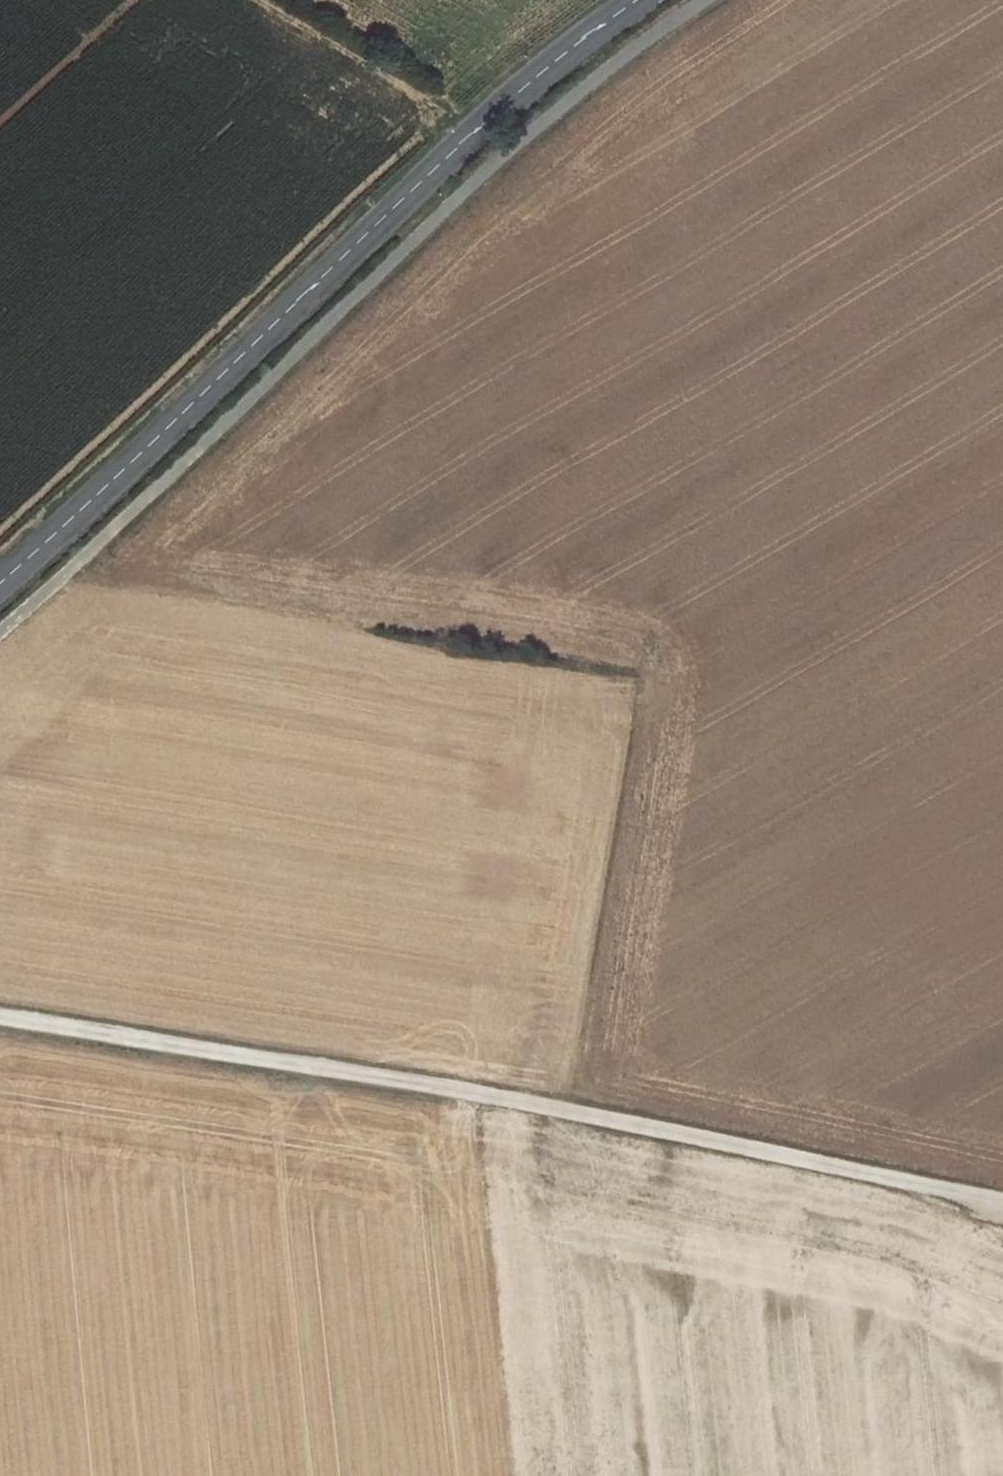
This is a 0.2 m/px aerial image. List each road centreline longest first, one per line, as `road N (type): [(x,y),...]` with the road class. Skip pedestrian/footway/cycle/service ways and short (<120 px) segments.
road 1 (track): [(1002,1203),(533,1108),(0,1021)]
road 2 (tertiary): [(0,588),(430,177),(533,84),(645,0)]

